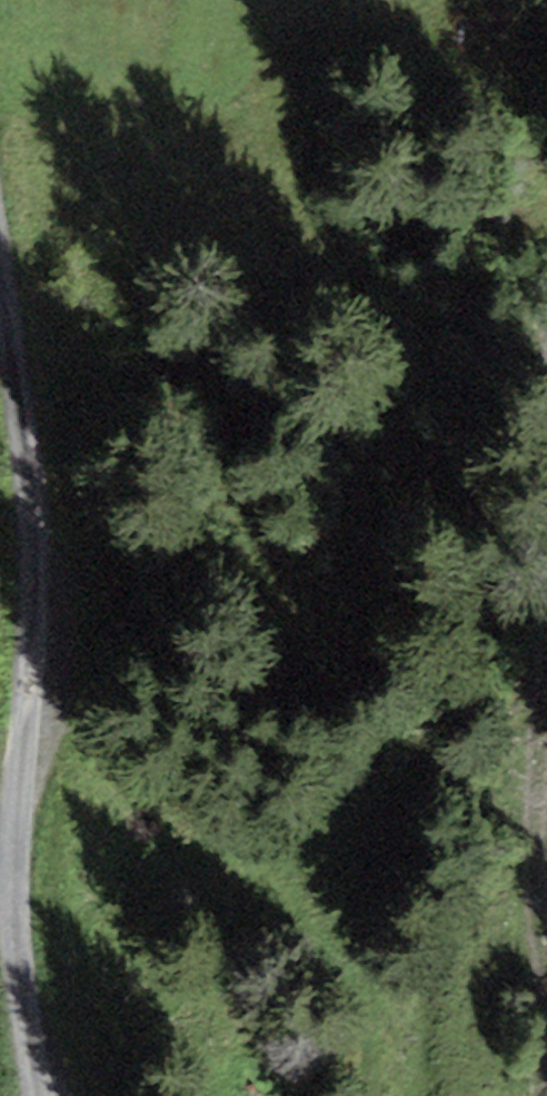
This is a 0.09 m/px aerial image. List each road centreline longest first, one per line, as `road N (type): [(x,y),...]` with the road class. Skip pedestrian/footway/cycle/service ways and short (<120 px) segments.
road 1 (unclassified): [(48,1095),(18,913),(41,508),(0,246)]
road 2 (track): [(546,435),(536,911),(546,1002)]

